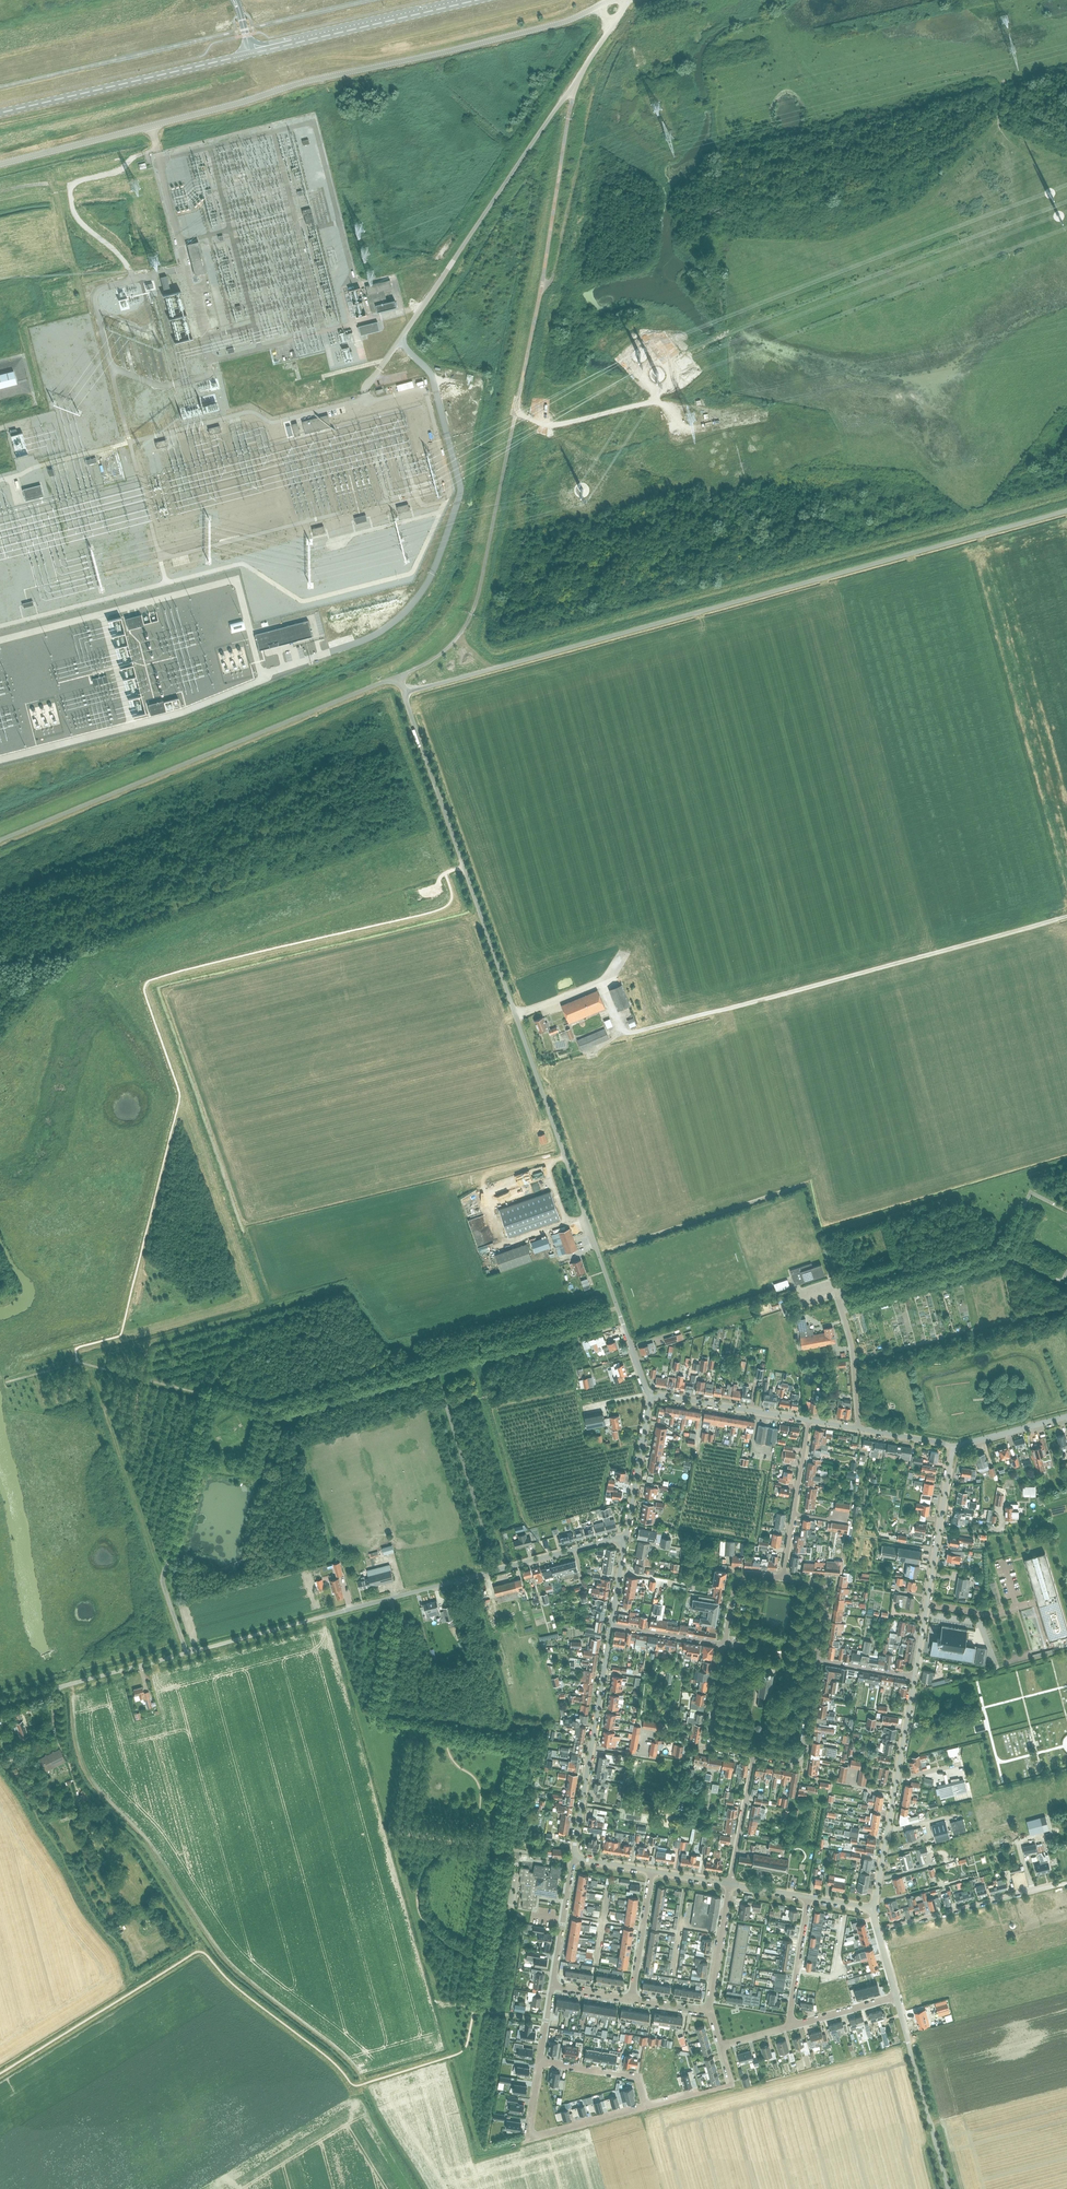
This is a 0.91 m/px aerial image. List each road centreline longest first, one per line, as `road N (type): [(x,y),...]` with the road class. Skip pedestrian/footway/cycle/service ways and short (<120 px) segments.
road 1 (unclassified): [(630,1343),(404,693)]
road 2 (unclassified): [(404,693),(1066,511)]
road 3 (unclassified): [(0,164),(312,80),(549,28),(611,0)]
road 4 (unclassified): [(0,1703),(496,1570)]
road 5 (track): [(1066,916),(639,1031)]
road 6 (unclassified): [(0,840),(397,681)]
road 7 (unclassified): [(311,658),(396,620),(426,586),(459,495),(432,377),(398,340)]
road 8 (track): [(1066,164),(1030,157),(1009,140),(996,117),(996,83),(973,74),(866,104),(814,74),(773,0)]
road 9 (unclassified): [(573,86),(398,340)]
road 10 (track): [(186,1653),(163,1583),(209,1396)]
road 11 (unclassified): [(250,54),(0,113)]
road 12 (residential): [(577,1855),(611,1623)]
road 13 (unclassified): [(250,54),(475,0)]
road 14 (track): [(434,1363),(618,1308)]
road 15 (residential): [(647,2106),(534,2135),(540,2062)]
road 16 (unclassified): [(859,1428),(853,1346),(833,1283),(797,1294)]
road 17 (residential): [(877,1930),(1053,1886)]
road 18 (track): [(854,1361),(1017,1317)]
road 19 (track): [(157,149),(136,155),(120,173),(0,191)]
road 20 (tertiary): [(810,1420),(651,1394)]
road 21 (residential): [(927,1603),(954,1446)]
road 22 (residential): [(784,1577),(810,1420)]
road 23 (unclassified): [(948,2188),(908,2042)]
road 24 (residential): [(625,1540),(651,1394)]
road 25 (residential): [(725,1644),(710,1737),(721,1749),(754,1754)]
road 26 (residential): [(496,1570),(625,1540)]
road 27 (residential): [(730,1884),(754,1754)]
road 28 (residential): [(553,1985),(577,1855)]
road 29 (residential): [(632,1998),(652,1870)]
road 30 (residential): [(711,2011),(730,1884)]
road 31 (residential): [(794,2025),(810,1898)]
road 32 (residential): [(540,2062),(634,2076),(647,2106)]
road 33 (track): [(135,279),(75,216),(72,184)]

